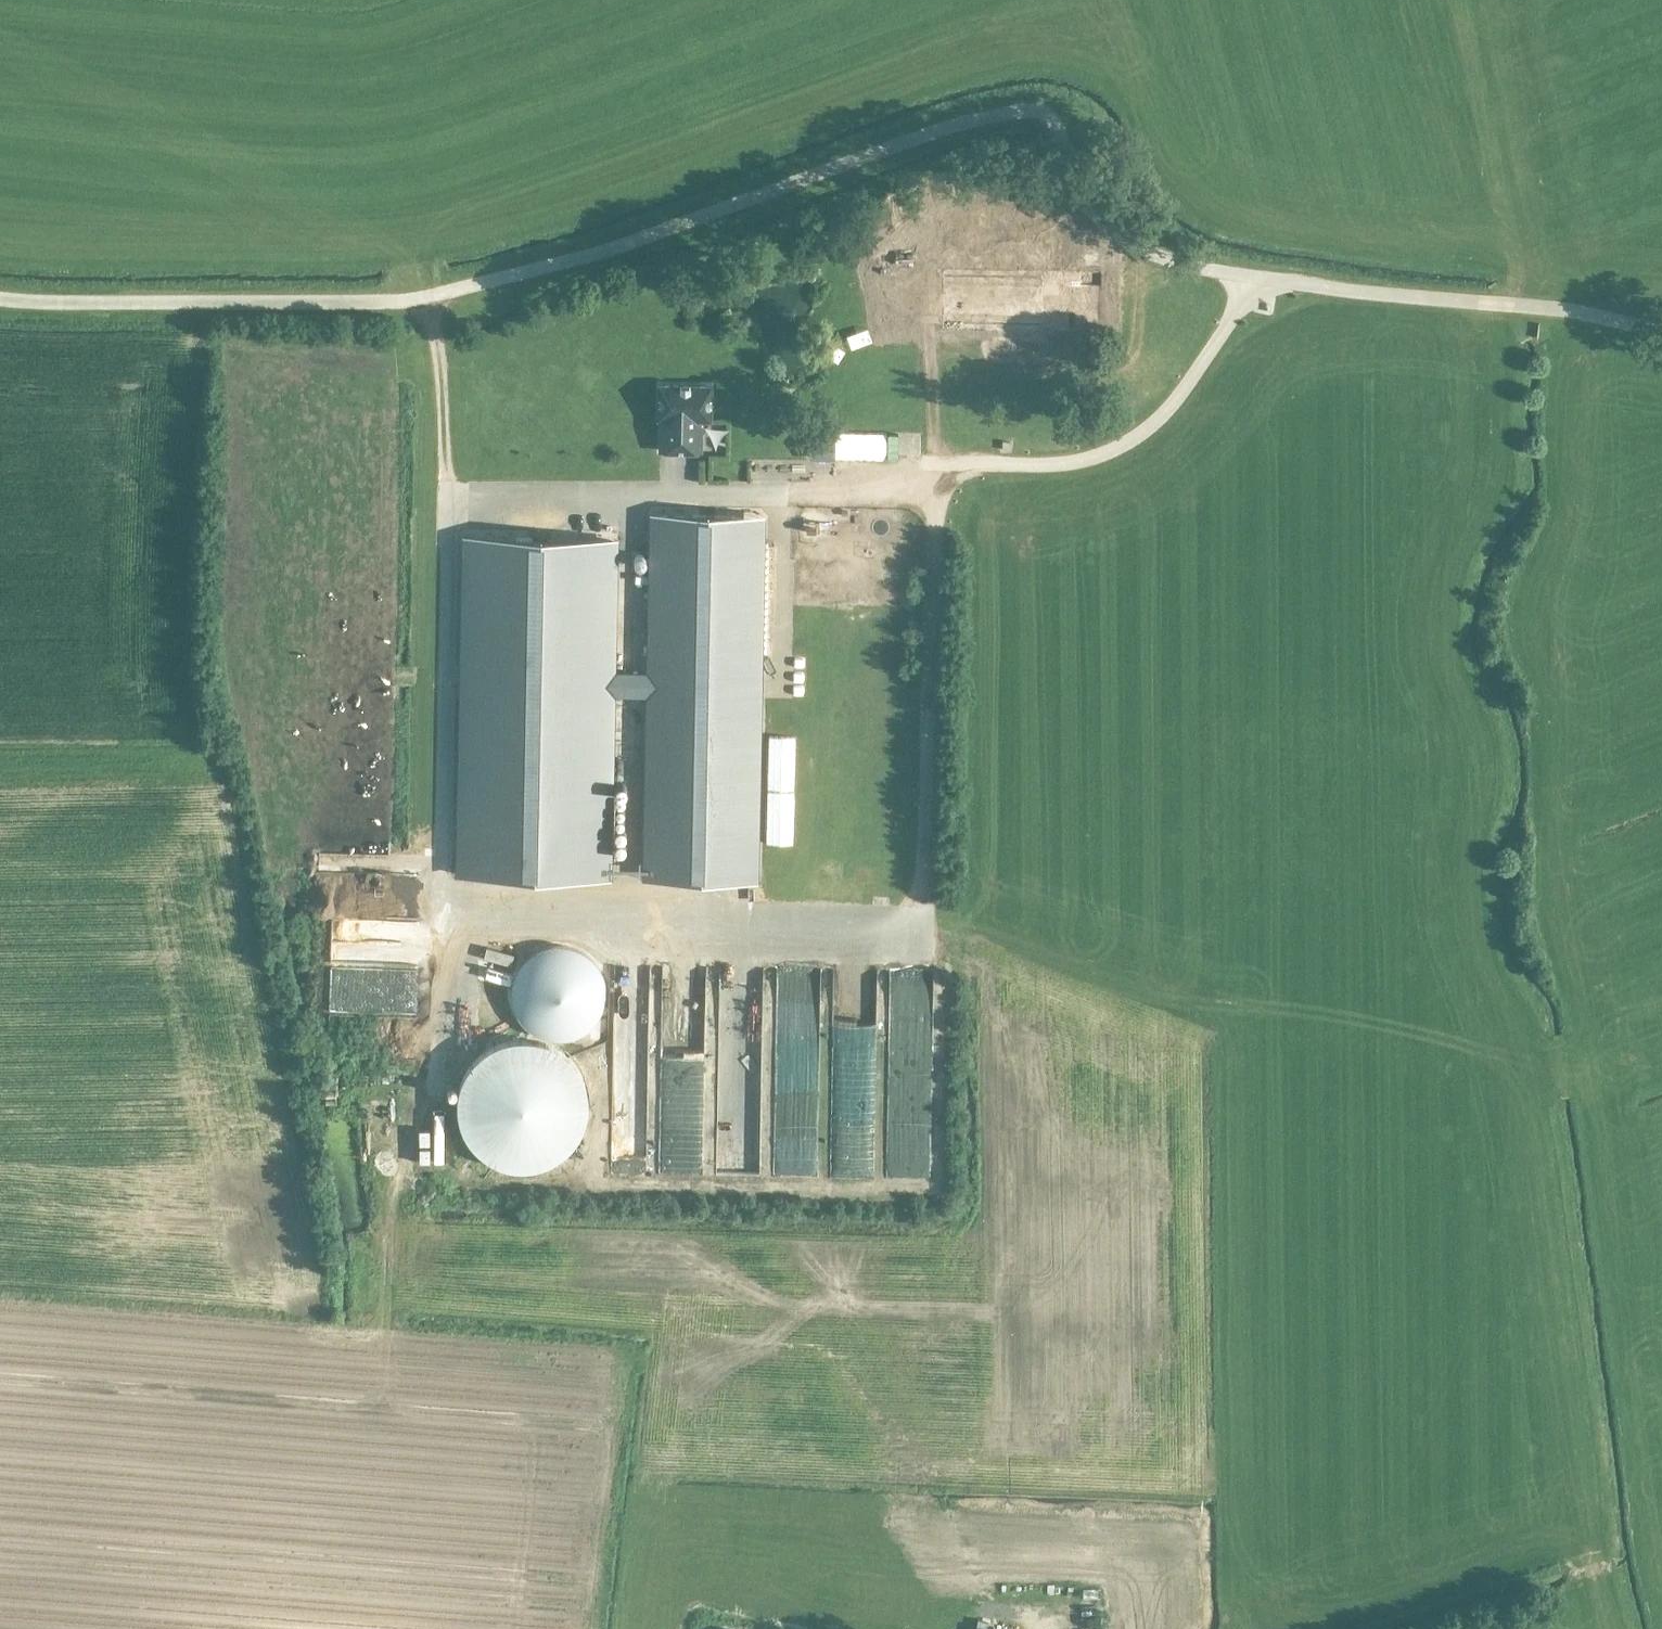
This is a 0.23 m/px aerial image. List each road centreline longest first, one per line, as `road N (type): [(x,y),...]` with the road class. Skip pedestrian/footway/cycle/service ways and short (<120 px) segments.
road 1 (unclassified): [(1179,262),(1318,286),(1562,309),(1661,330)]

